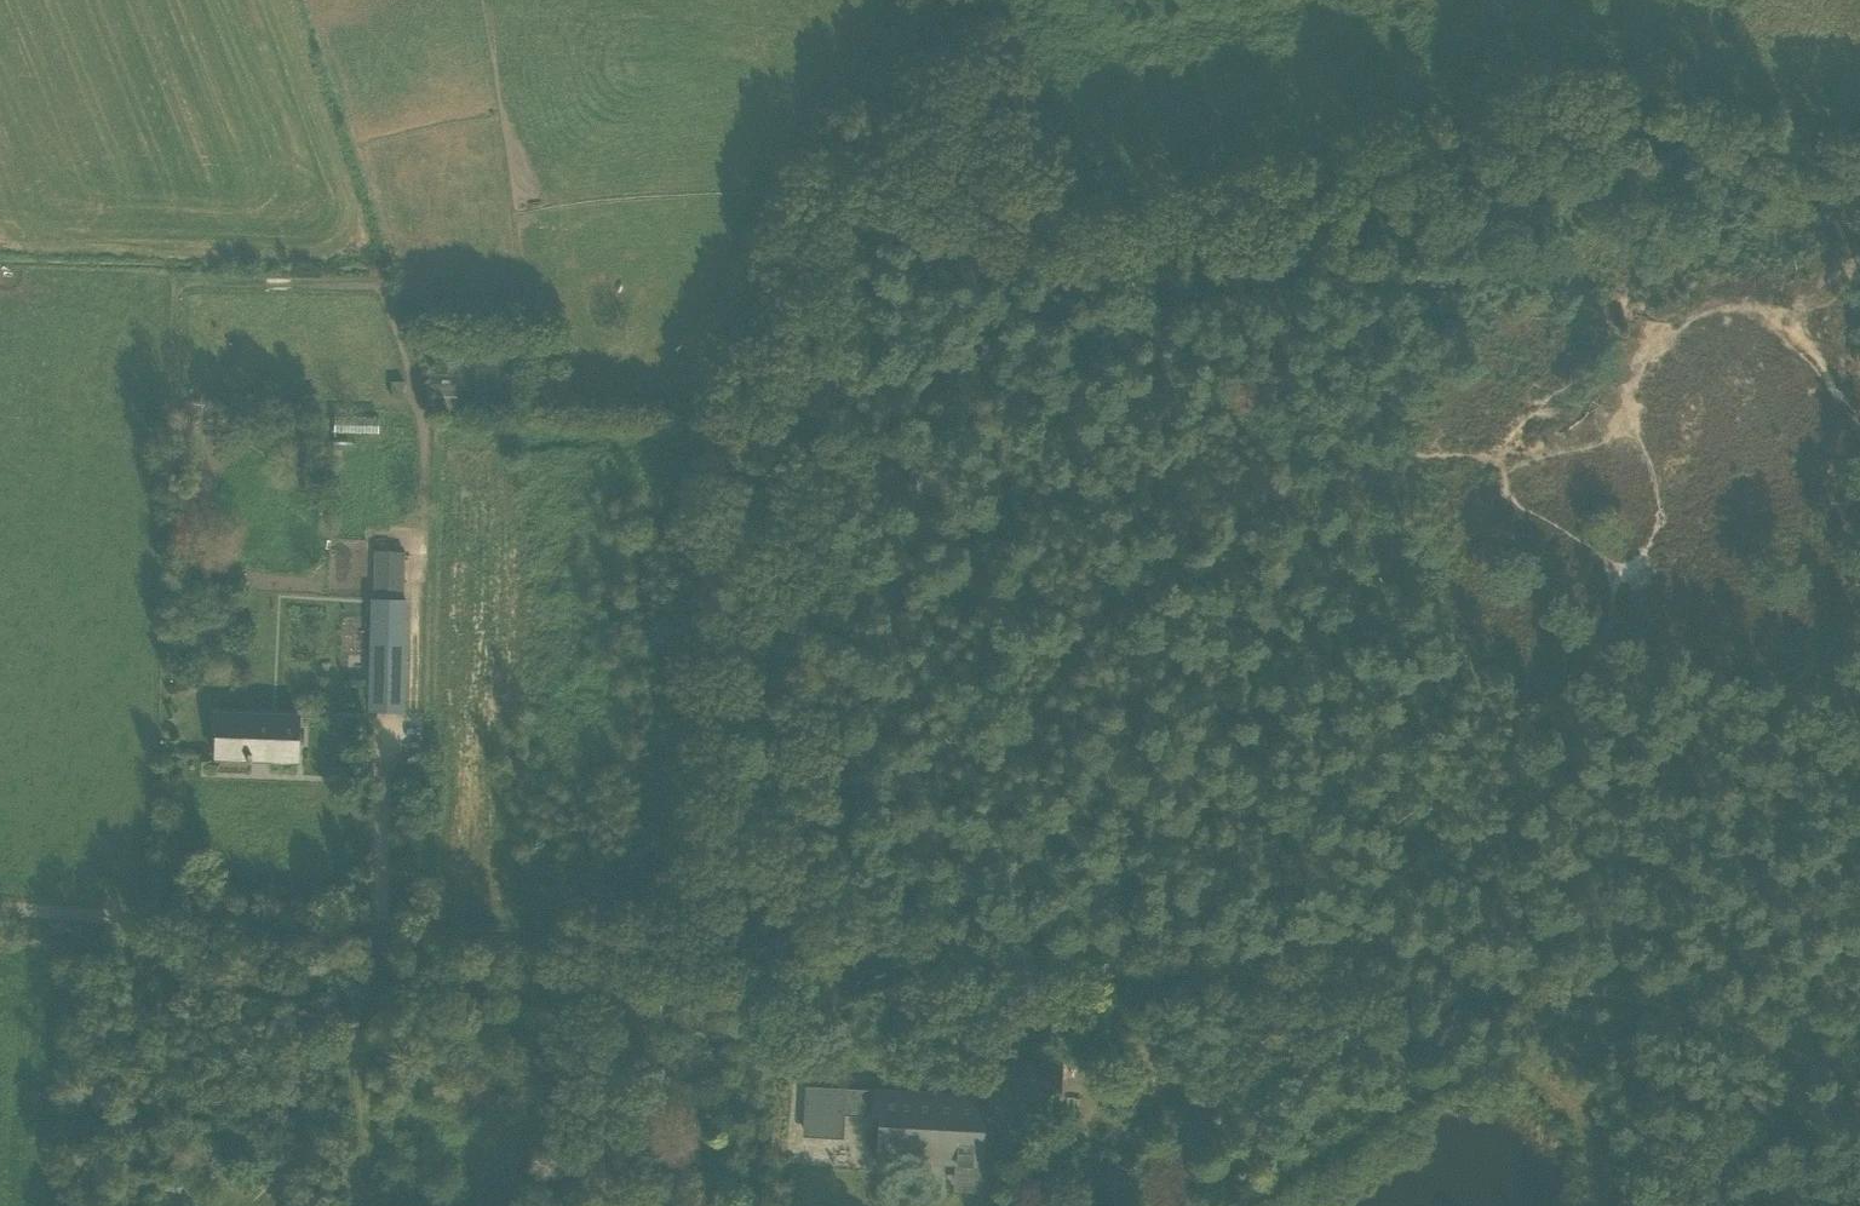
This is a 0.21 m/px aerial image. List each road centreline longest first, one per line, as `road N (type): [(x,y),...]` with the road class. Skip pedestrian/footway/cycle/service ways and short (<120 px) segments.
road 1 (track): [(950,0),(990,132),(1022,195),(1056,229),(1296,205),(1415,167),(1625,117),(1753,123),(1859,163)]
road 2 (track): [(1841,1064),(1603,997),(803,955)]
road 3 (track): [(950,0),(851,217),(847,447),(803,955)]
road 4 (track): [(803,955),(0,910)]
road 5 (track): [(1699,1205),(1841,1064)]
road 6 (track): [(848,243),(1022,195)]

